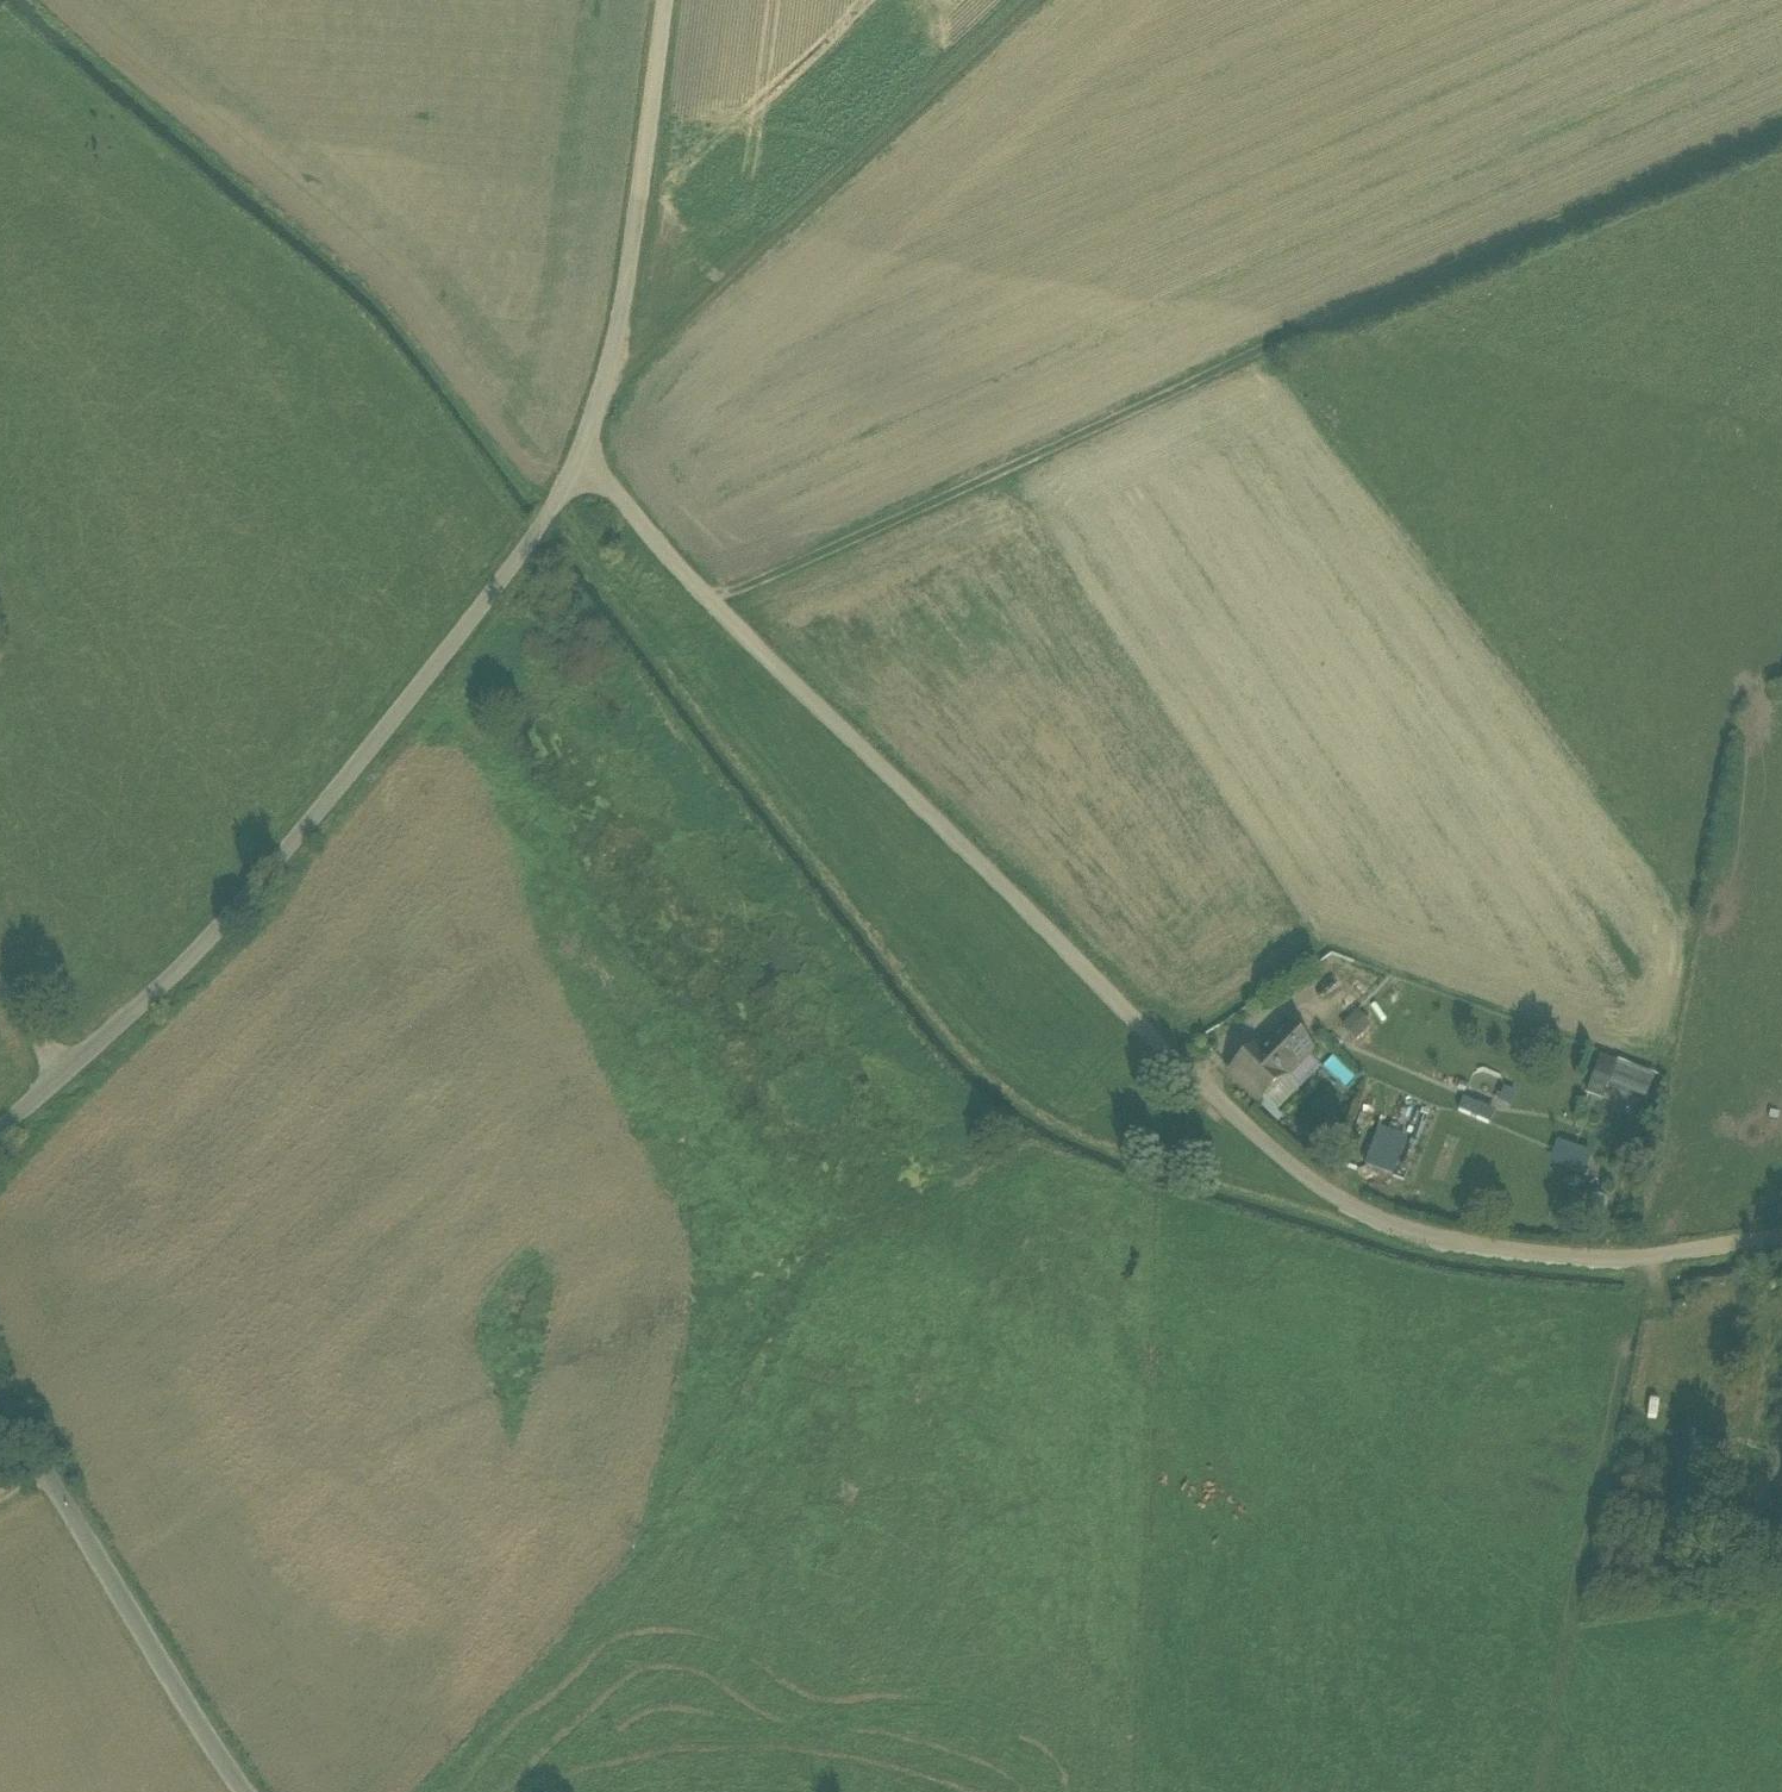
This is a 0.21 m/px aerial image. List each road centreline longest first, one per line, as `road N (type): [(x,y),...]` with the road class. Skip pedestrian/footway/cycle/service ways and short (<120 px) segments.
road 1 (unclassified): [(1781,1245),(1636,1265),(1474,1249),(1334,1205),(587,470)]
road 2 (track): [(720,600),(1781,124)]
road 3 (unclassified): [(0,1144),(209,947),(541,544),(587,470)]
road 4 (track): [(622,370),(703,316),(1025,0)]
road 5 (unclassified): [(587,470),(622,370),(667,0)]
road 6 (unclassified): [(0,1385),(248,1791)]
road 7 (track): [(76,1078),(0,970)]

